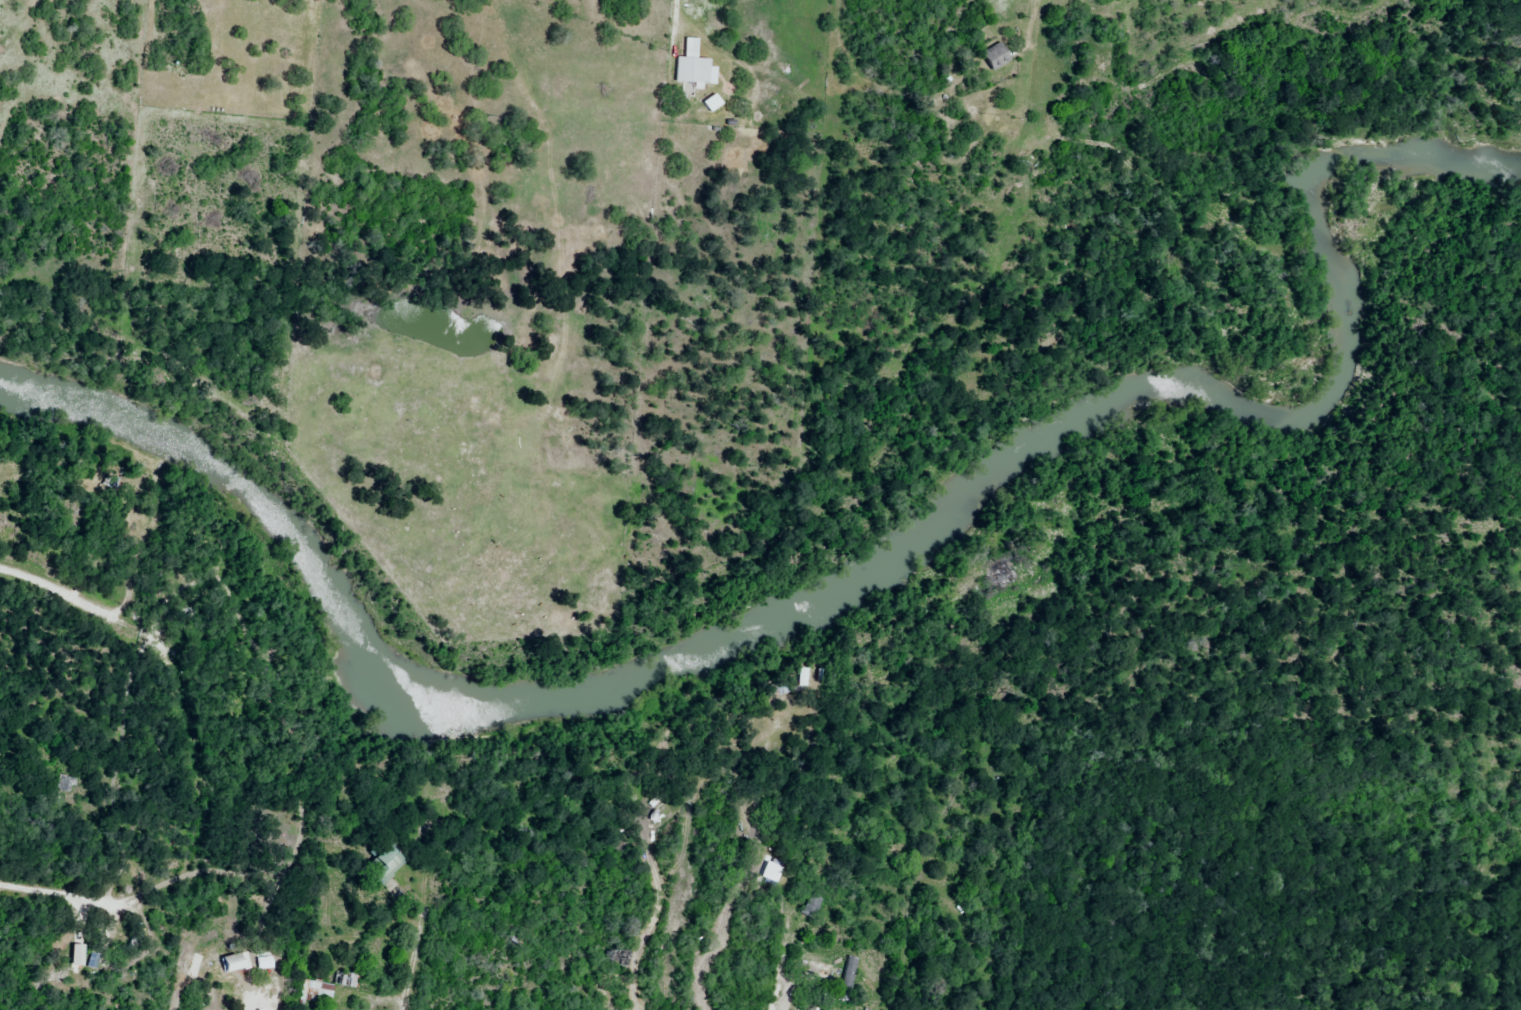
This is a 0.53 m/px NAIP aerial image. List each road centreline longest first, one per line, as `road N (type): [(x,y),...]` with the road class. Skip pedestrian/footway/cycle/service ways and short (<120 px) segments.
road 1 (residential): [(0,569),(118,622)]

